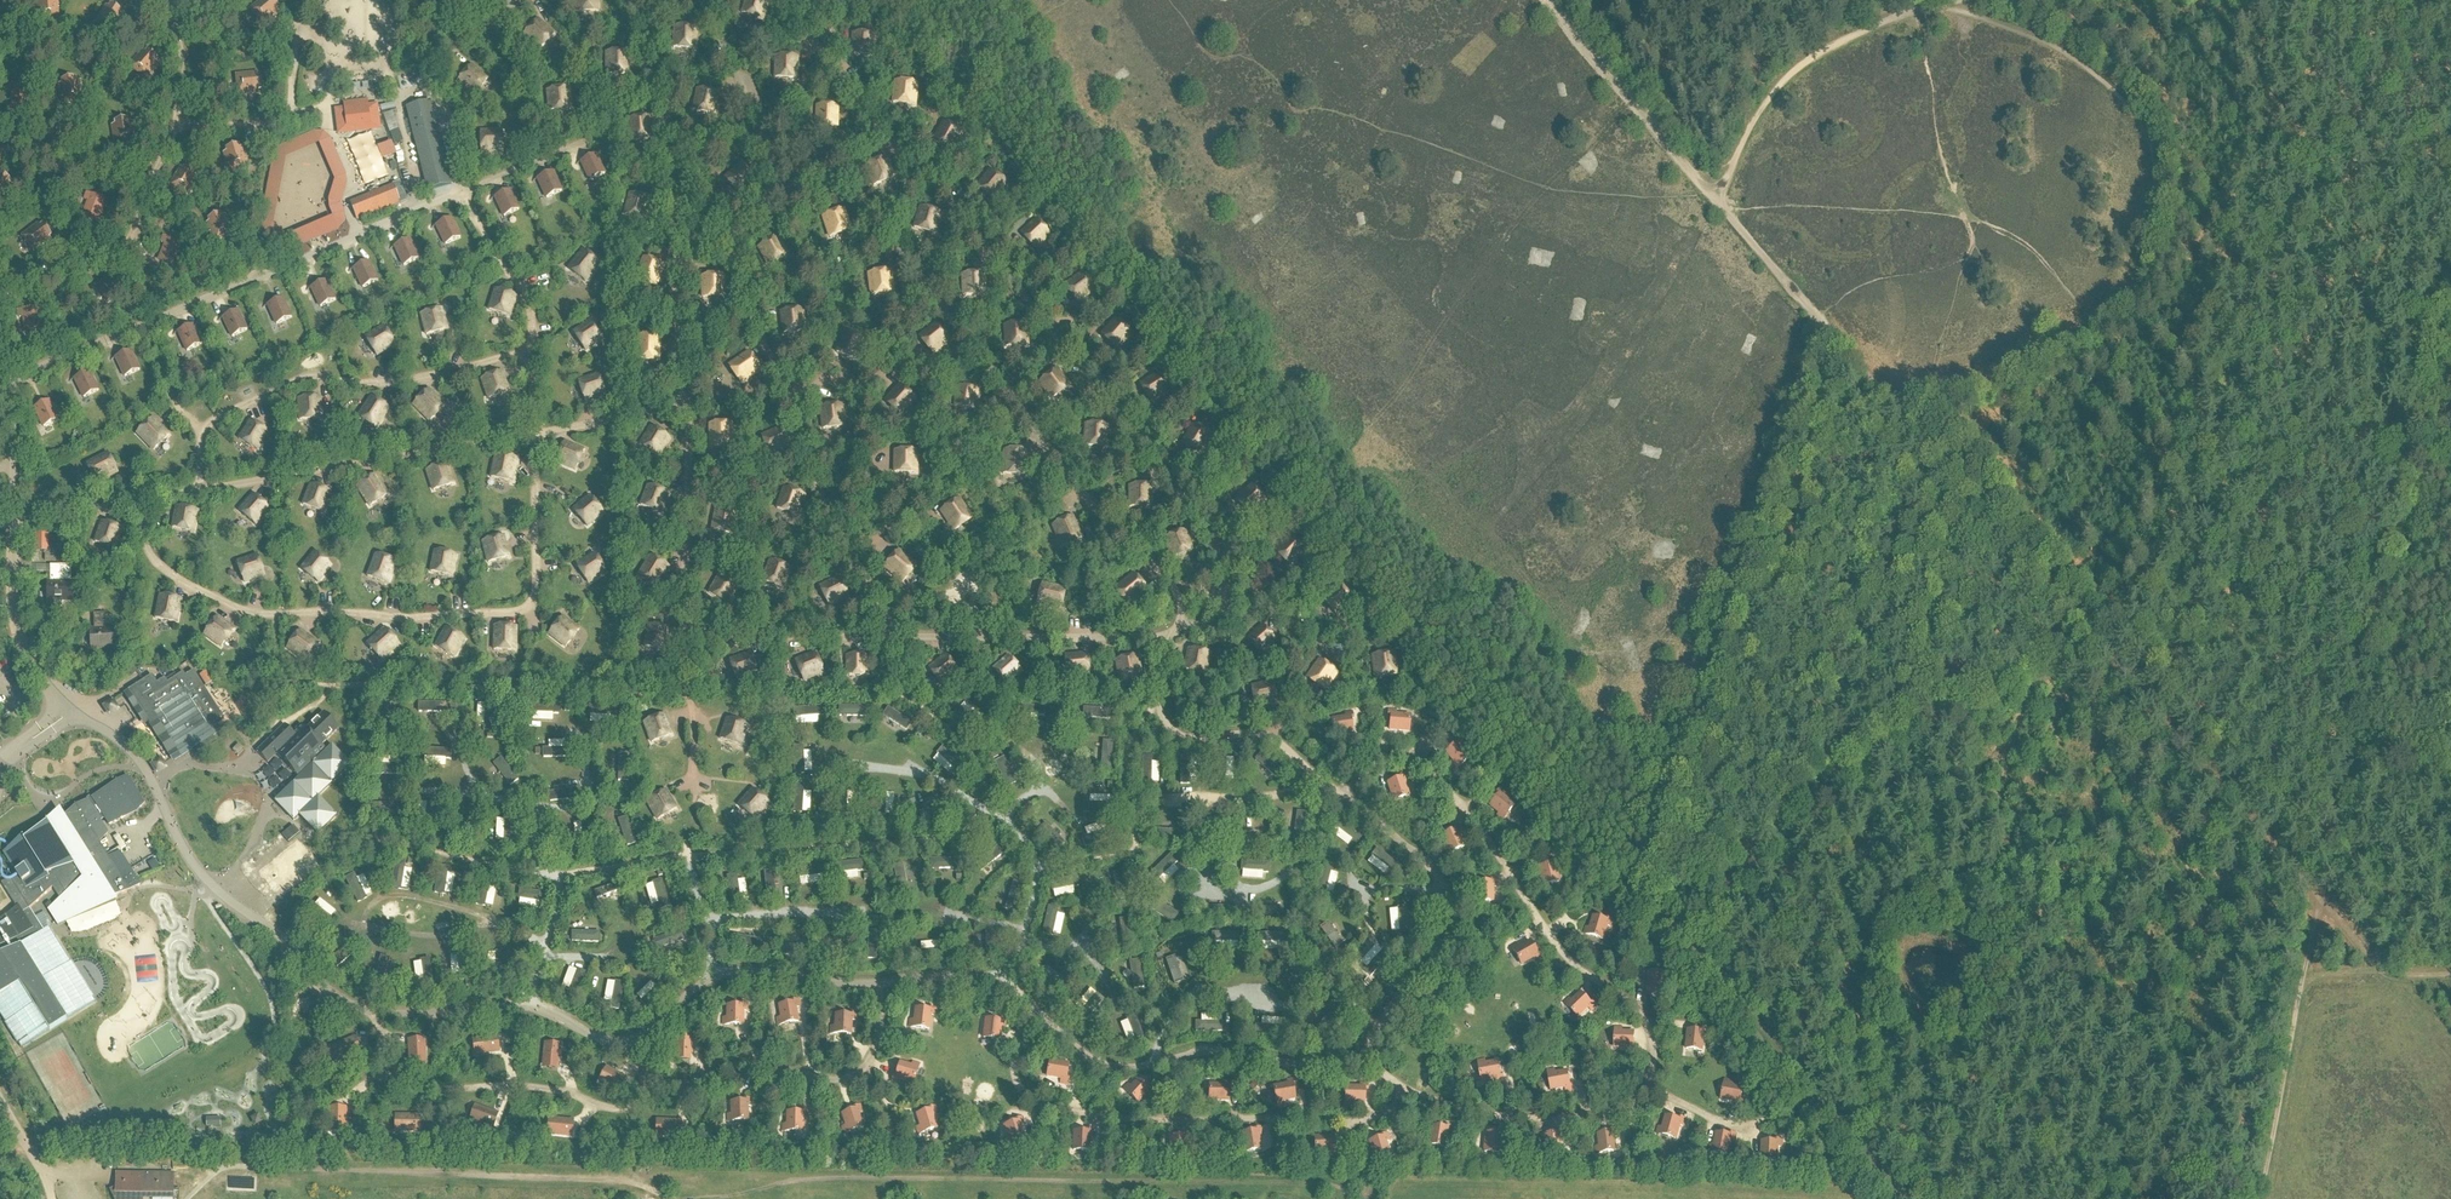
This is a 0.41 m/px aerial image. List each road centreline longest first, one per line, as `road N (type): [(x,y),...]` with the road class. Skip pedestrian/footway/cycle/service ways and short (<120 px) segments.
road 1 (track): [(1903,420),(2400,972),(2450,972)]
road 2 (track): [(2365,526),(2379,563),(2377,622),(2263,1183)]
road 3 (track): [(1717,202),(1880,393),(1764,767)]
road 4 (track): [(1825,329),(1635,906)]
road 5 (track): [(2365,526),(2303,595),(2166,631),(2112,655)]
road 6 (track): [(1920,9),(1791,75),(1766,104),(1717,202)]
road 7 (track): [(2151,142),(2135,111),(2064,52),(1954,13),(1920,9)]
road 8 (track): [(1542,0),(1717,202)]
road 9 (track): [(1880,393),(1903,420),(2062,358),(2099,333)]
road 10 (track): [(2314,440),(2275,353),(2295,206)]
road 11 (track): [(2450,45),(2332,139),(2295,206)]
road 12 (track): [(2099,333),(2145,279),(2157,244),(2151,142)]
road 13 (track): [(2450,226),(2440,285),(2450,360)]

